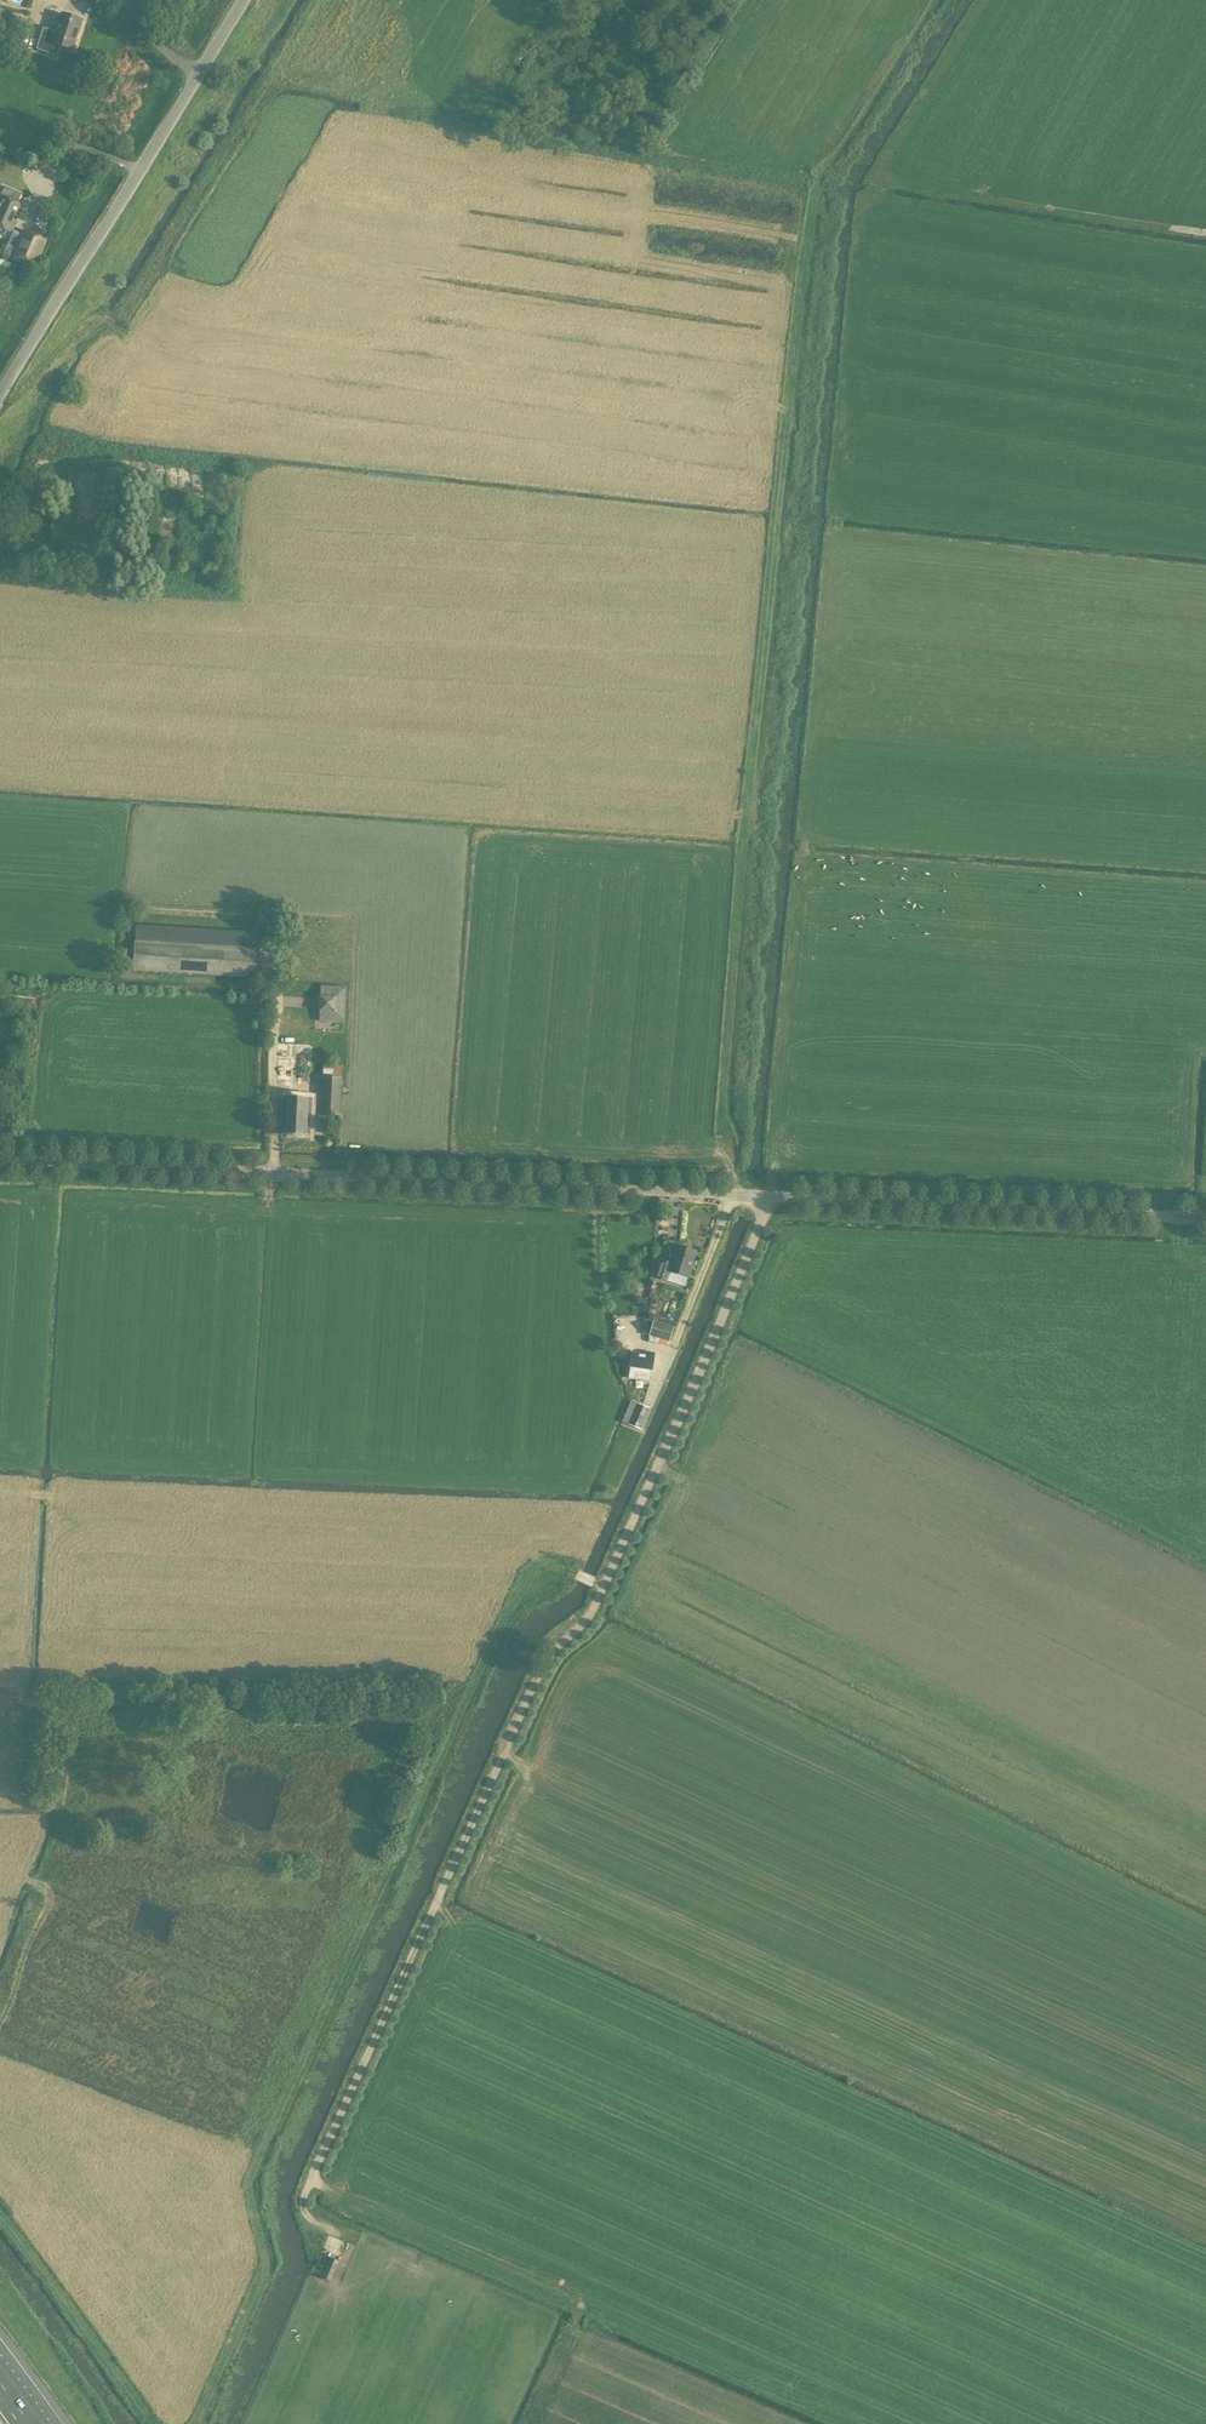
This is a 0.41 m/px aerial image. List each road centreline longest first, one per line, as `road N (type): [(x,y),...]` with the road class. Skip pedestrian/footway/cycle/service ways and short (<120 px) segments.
road 1 (unclassified): [(1205,1219),(0,1159)]
road 2 (unclassified): [(0,396),(244,0)]
road 3 (track): [(436,1907),(303,2200),(306,2217),(353,2238),(337,2278)]
road 4 (track): [(771,1197),(604,1587)]
road 5 (track): [(604,1587),(592,1613),(545,1662),(436,1907)]

